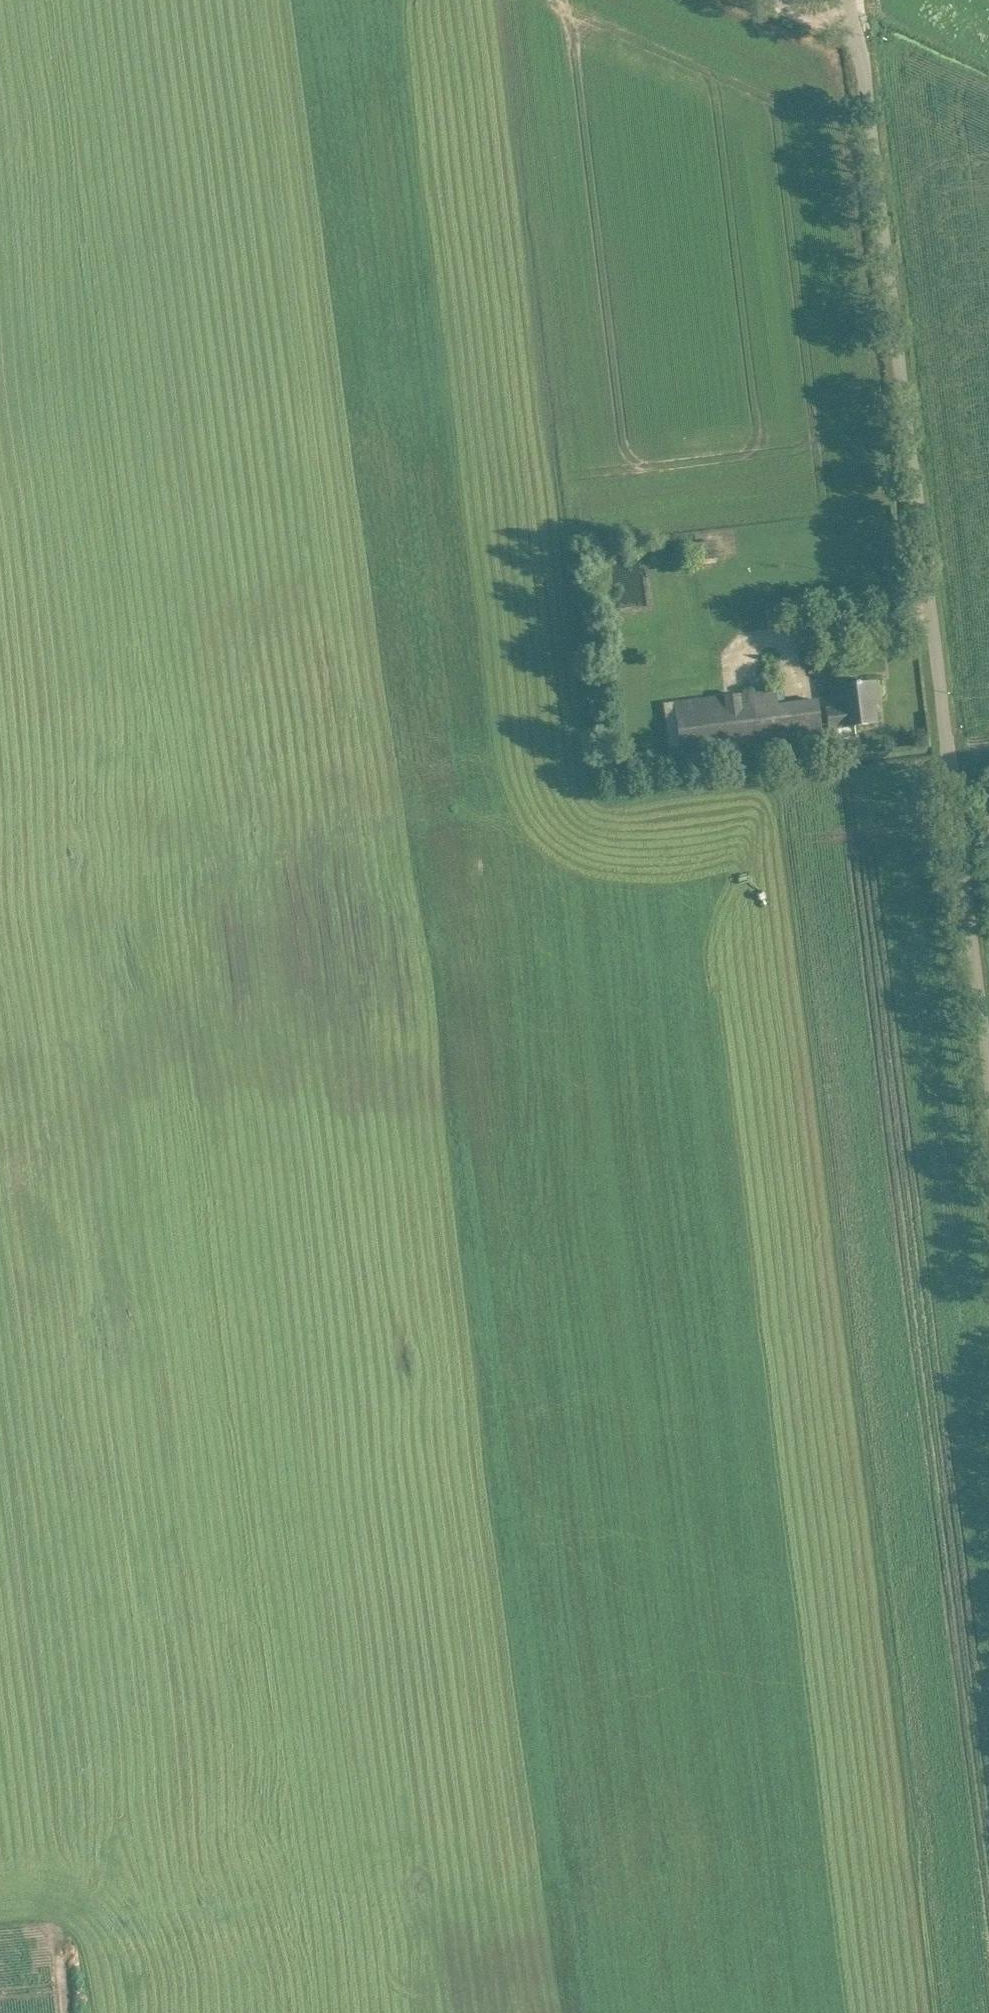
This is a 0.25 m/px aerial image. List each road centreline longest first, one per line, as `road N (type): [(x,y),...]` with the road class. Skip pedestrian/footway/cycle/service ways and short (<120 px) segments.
road 1 (unclassified): [(844,23),(988,1115)]

